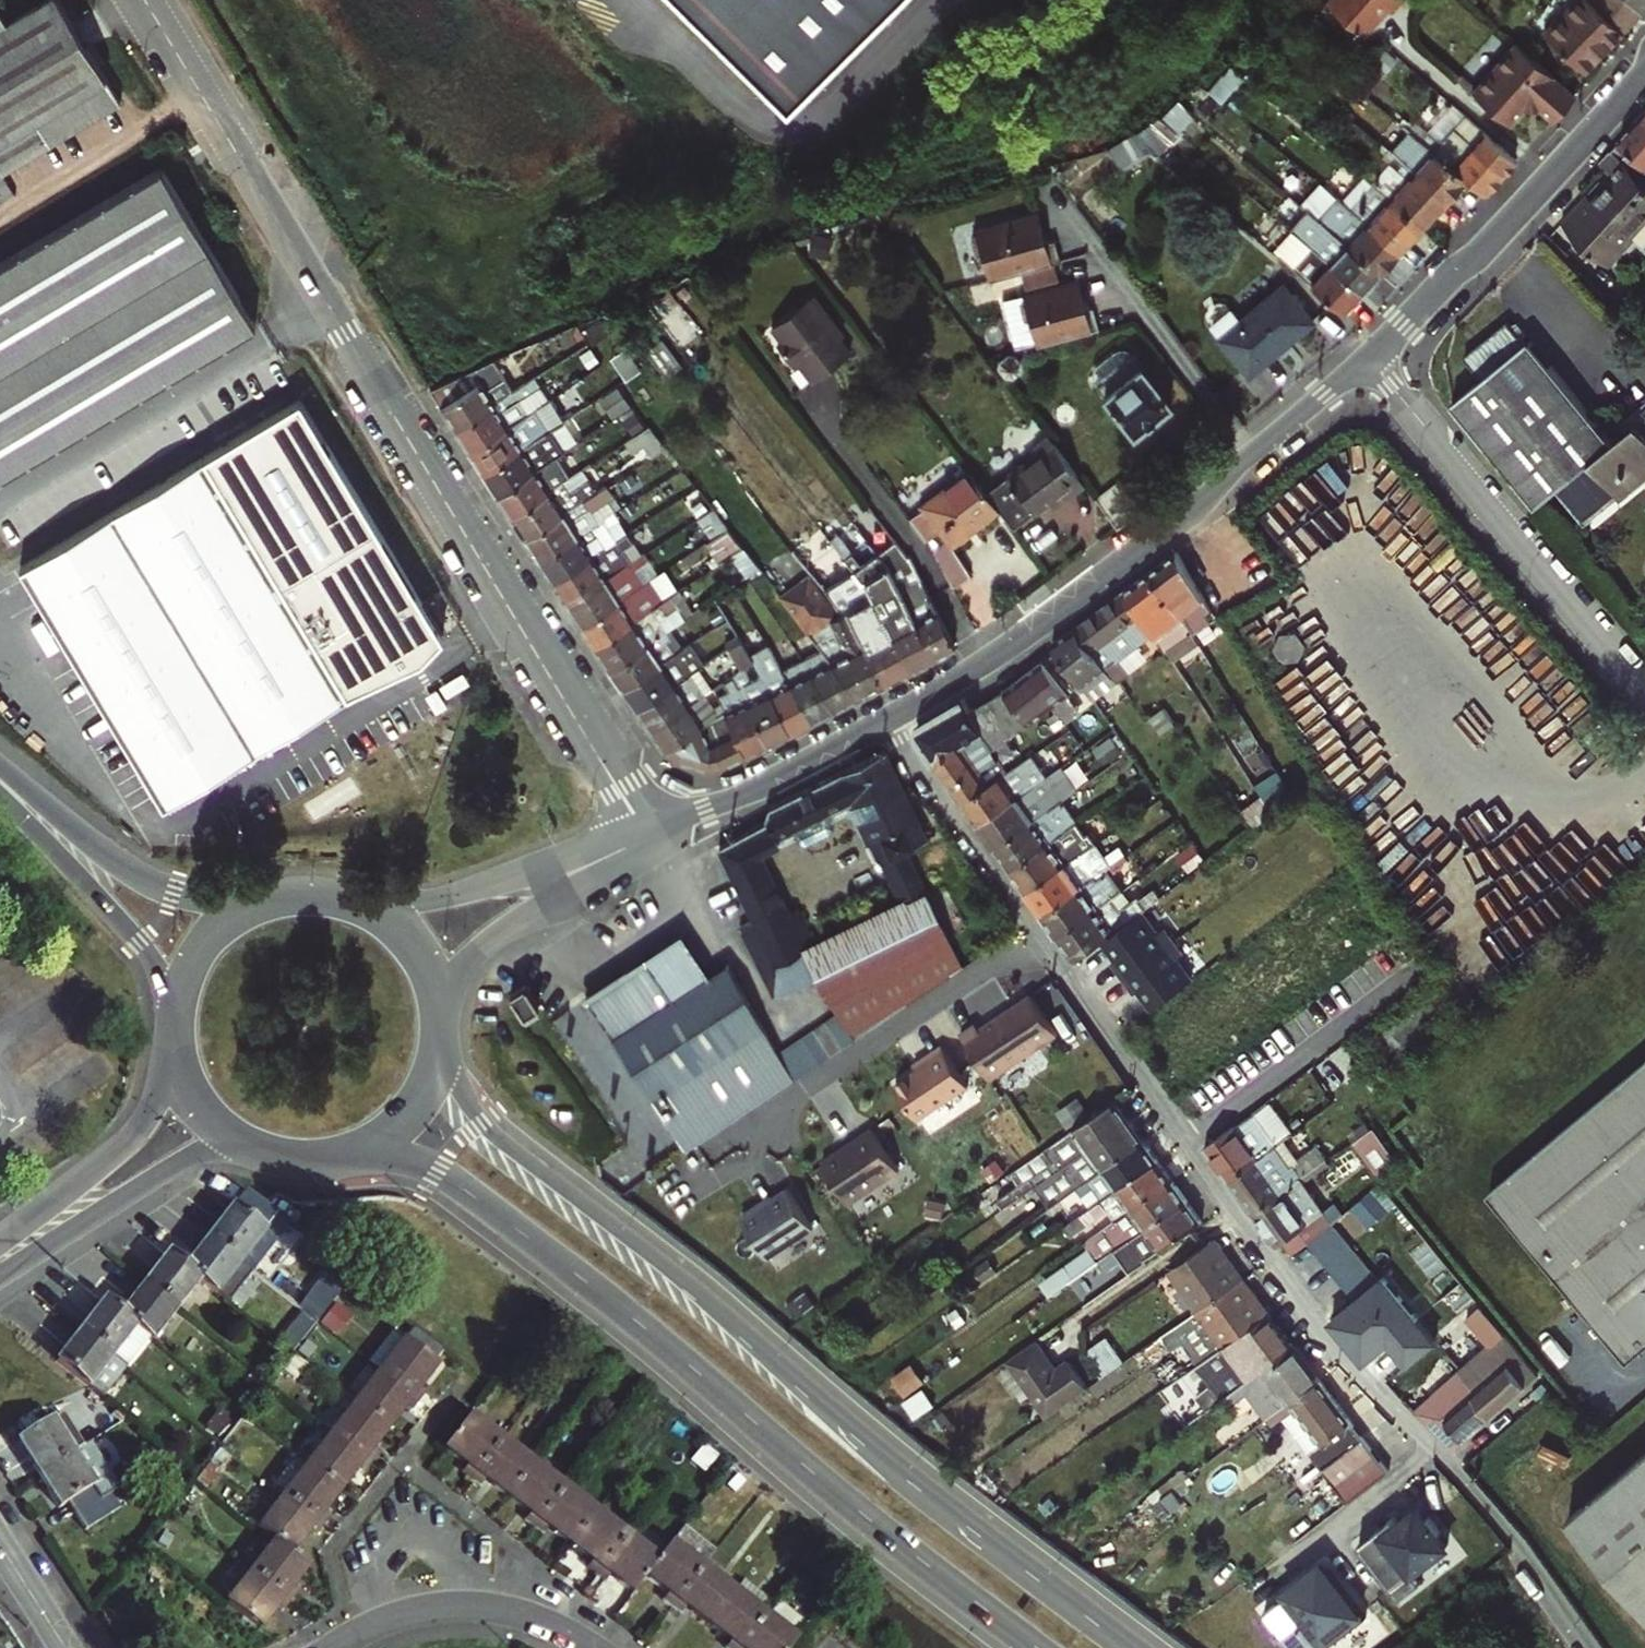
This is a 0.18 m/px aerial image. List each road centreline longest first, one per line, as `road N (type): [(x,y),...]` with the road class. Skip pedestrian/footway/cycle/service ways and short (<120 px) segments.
road 1 (residential): [(886,720),(1347,1353),(1473,1482),(1593,1647)]
road 2 (residential): [(143,0),(647,836)]
road 3 (primary): [(1129,1647),(964,1523),(671,1270),(497,1138),(455,1088),(438,1042)]
road 4 (primary): [(330,1158),(412,1160),(460,1184),(873,1525),(1035,1647)]
road 5 (residential): [(886,720),(977,669),(1180,522),(1368,360)]
road 6 (residential): [(1644,689),(1368,360)]
road 7 (residential): [(1368,360),(1491,243),(1644,76)]
road 8 (residential): [(647,836),(429,898),(335,900)]
road 9 (primary): [(274,901),(213,899),(156,885),(0,776)]
road 10 (residential): [(438,1024),(452,979),(486,943),(647,836)]
road 11 (tertiary): [(0,1274),(184,1161),(256,1150)]
road 12 (primary): [(0,793),(127,929),(175,1017)]
road 13 (residential): [(335,1647),(397,1617),(473,1606),(535,1618),(595,1647)]
road 14 (tertiary): [(176,1049),(154,1109),(128,1146),(0,1246)]
road 15 (residential): [(647,836),(886,720)]
road 16 (primary): [(438,1024),(414,952),(387,924),(335,900)]
road 17 (primary): [(330,1158),(366,1146),(409,1111),(438,1042)]
road 18 (primary): [(274,901),(237,916),(206,943),(185,977),(175,1017)]
road 19 (primary): [(176,1049),(197,1102),(256,1150)]
road 20 (tertiary): [(0,1543),(66,1647)]

